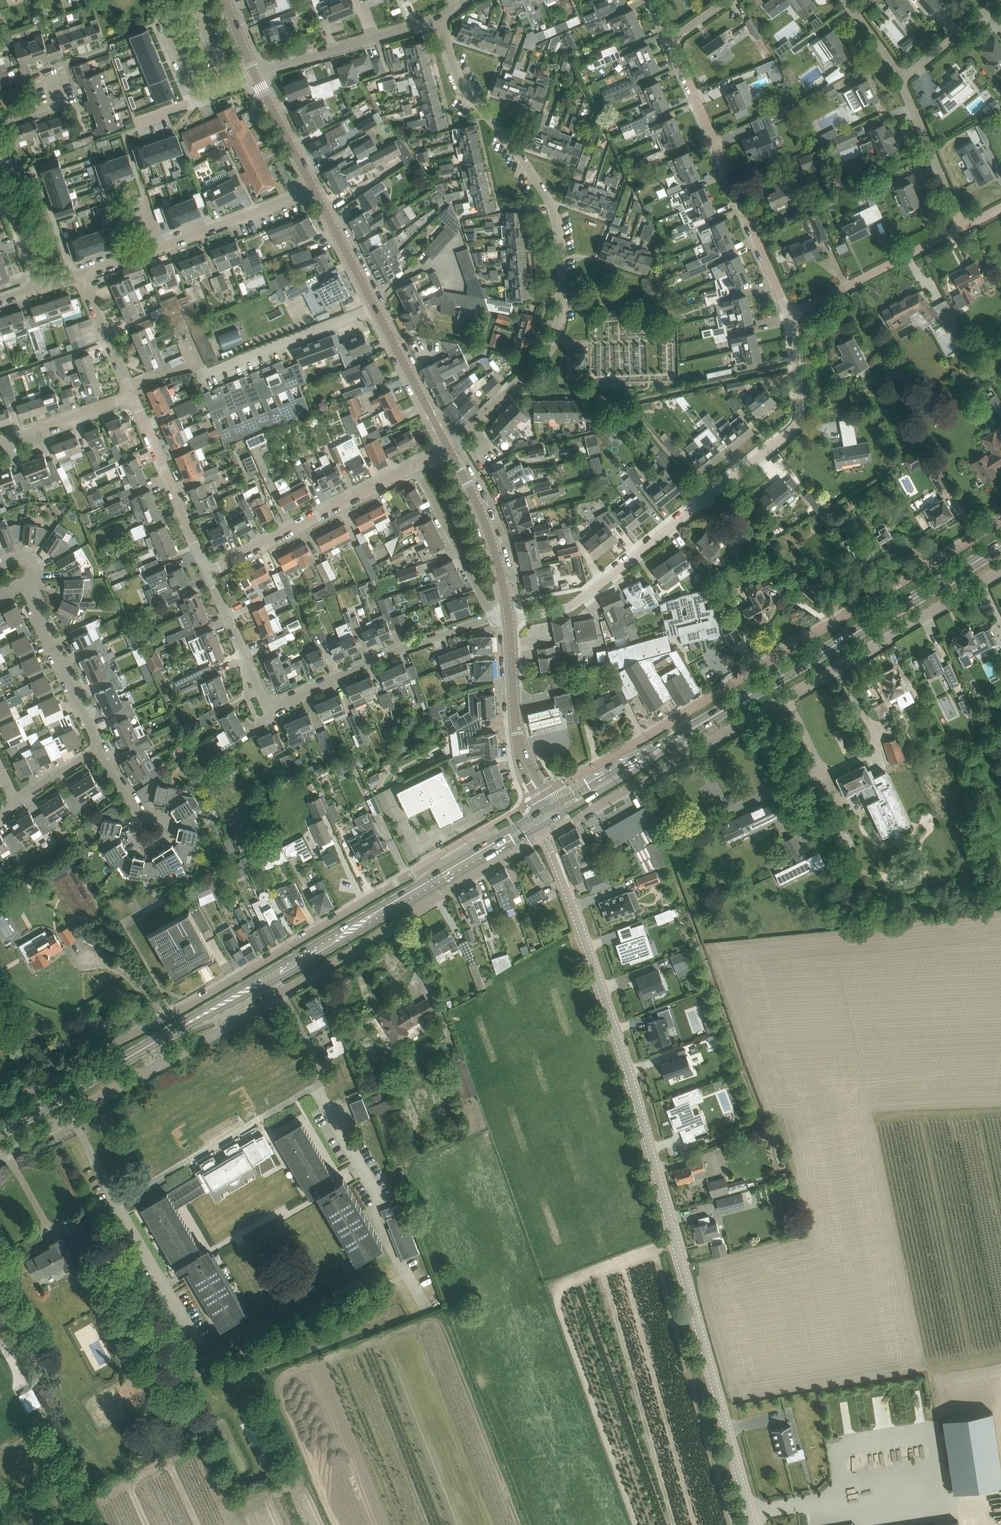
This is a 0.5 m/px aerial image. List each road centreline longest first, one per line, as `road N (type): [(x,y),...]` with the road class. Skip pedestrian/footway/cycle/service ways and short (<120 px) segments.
road 1 (unclassified): [(754,1524),(627,1069),(536,818)]
road 2 (residential): [(0,1109),(409,874),(448,870)]
road 3 (residential): [(448,447),(545,349),(559,321),(561,259),(551,204),(466,93),(441,19)]
road 4 (residential): [(509,619),(573,605),(792,430),(788,319)]
road 5 (residential): [(675,719),(1000,519)]
road 6 (secondary): [(684,732),(1000,545)]
road 7 (residential): [(1000,571),(686,755)]
road 8 (residential): [(0,1156),(279,995)]
road 9 (secondary): [(0,1132),(270,976)]
road 10 (residential): [(788,319),(667,42)]
road 11 (residential): [(279,995),(513,855)]
road 12 (residential): [(79,274),(314,190)]
road 13 (residential): [(270,707),(398,649),(494,618)]
road 14 (residential): [(208,572),(416,465)]
road 15 (secondary): [(270,976),(448,870)]
road 16 (residential): [(788,319),(964,226)]
road 17 (unclassified): [(549,811),(521,751),(509,619)]
road 18 (residential): [(254,74),(441,19)]
road 19 (residential): [(208,572),(132,397)]
road 20 (residential): [(95,752),(96,739),(22,582)]
road 21 (residential): [(203,376),(375,308)]
road 22 (unclassified): [(509,619),(491,538),(448,447)]
road 23 (residential): [(494,618),(416,465)]
road 24 (unclassified): [(448,447),(375,308)]
road 25 (residential): [(964,226),(900,83)]
road 26 (secondary): [(549,811),(675,737)]
road 27 (residential): [(0,440),(132,397)]
road 28 (residential): [(132,397),(79,274)]
road 29 (unclassified): [(375,308),(314,190)]
road 30 (unclassified): [(314,190),(254,74)]
road 31 (residential): [(900,83),(1000,0)]
road 32 (residential): [(686,755),(574,820)]
road 33 (residential): [(40,287),(0,170)]

